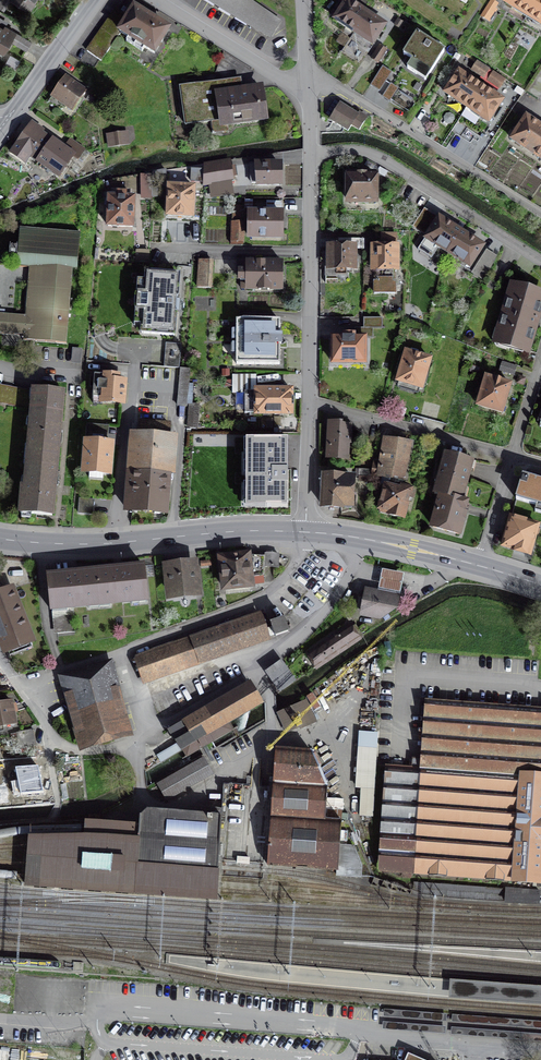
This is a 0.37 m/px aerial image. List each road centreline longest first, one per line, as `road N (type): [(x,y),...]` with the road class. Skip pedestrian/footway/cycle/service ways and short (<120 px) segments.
road 1 (residential): [(311,155),(309,531)]
road 2 (primary): [(0,538),(118,544),(309,531)]
road 3 (residential): [(308,76),(332,83),(540,213)]
road 4 (residential): [(540,260),(368,154),(311,155)]
road 5 (residential): [(479,567),(540,361)]
road 6 (residential): [(153,0),(309,94)]
road 7 (primary): [(309,531),(479,567)]
road 8 (tertiary): [(94,0),(6,121)]

